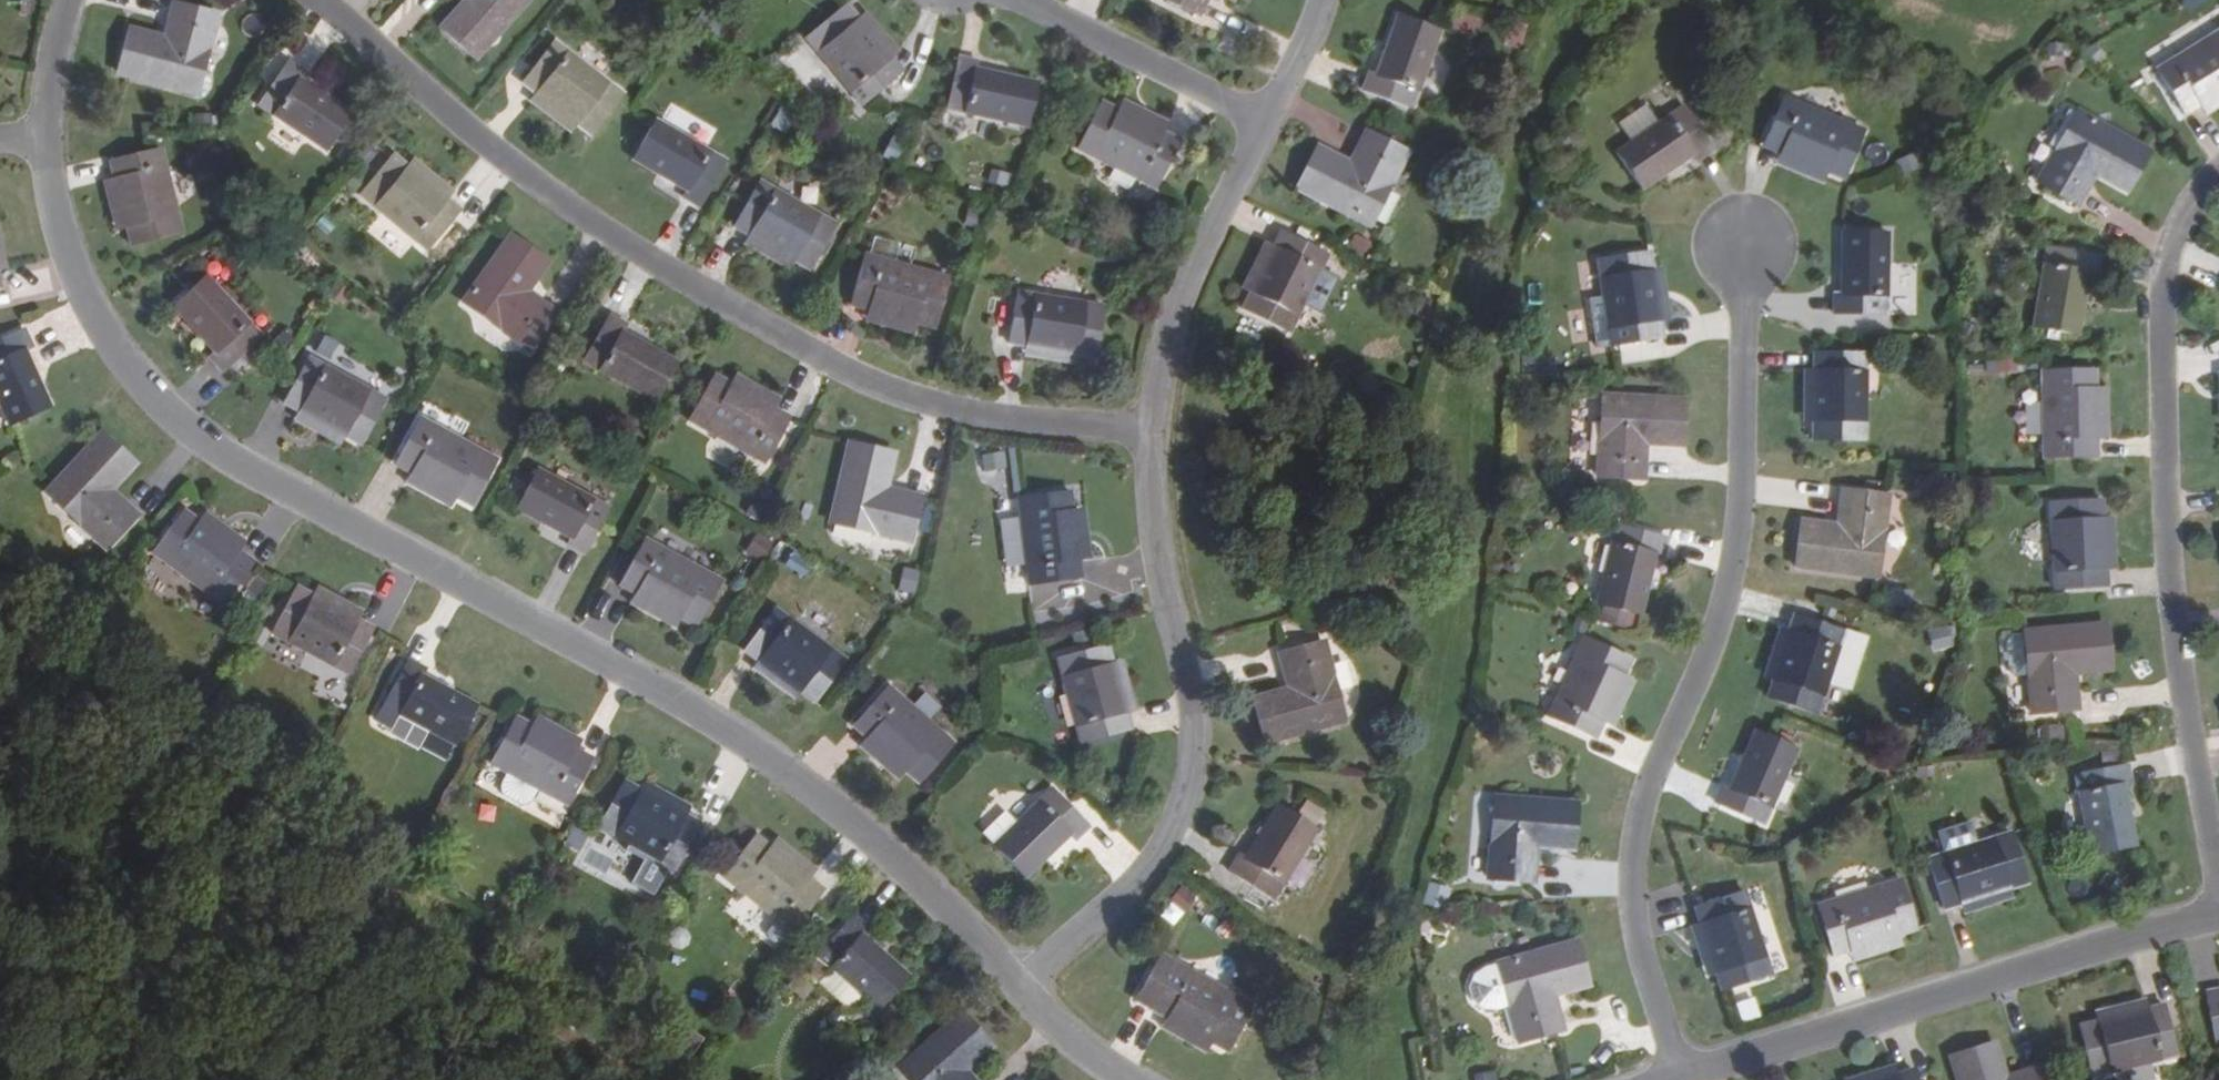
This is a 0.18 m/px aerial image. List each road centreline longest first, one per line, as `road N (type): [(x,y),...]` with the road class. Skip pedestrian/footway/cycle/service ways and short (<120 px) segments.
road 1 (residential): [(1020,1006),(940,915),(807,799),(647,700),(242,489),(169,436),(116,370),(78,296),(47,160)]
road 2 (residential): [(1152,452),(977,440),(817,377),(548,215),(325,25),(272,0)]
road 3 (residential): [(1676,1079),(1632,952),(1626,858),(1636,809),(1707,666),(1732,572),(1738,268)]
road 4 (unclassified): [(2218,176),(2183,218),(2161,266),(2158,312),(2173,685),(2218,880)]
road 5 (residential): [(1020,1006),(1104,947),(1164,885),(1200,829),(1210,766),(1173,623),(1152,452)]
road 6 (residential): [(2218,922),(1682,1079)]
road 7 (residential): [(1152,452),(1167,382),(1266,142)]
road 8 (residential): [(1266,142),(991,0)]
road 9 (residential): [(47,160),(55,66),(77,0)]
road 10 (residential): [(1266,142),(1330,34),(1336,0)]
road 11 (residential): [(1137,1079),(1020,1006)]

